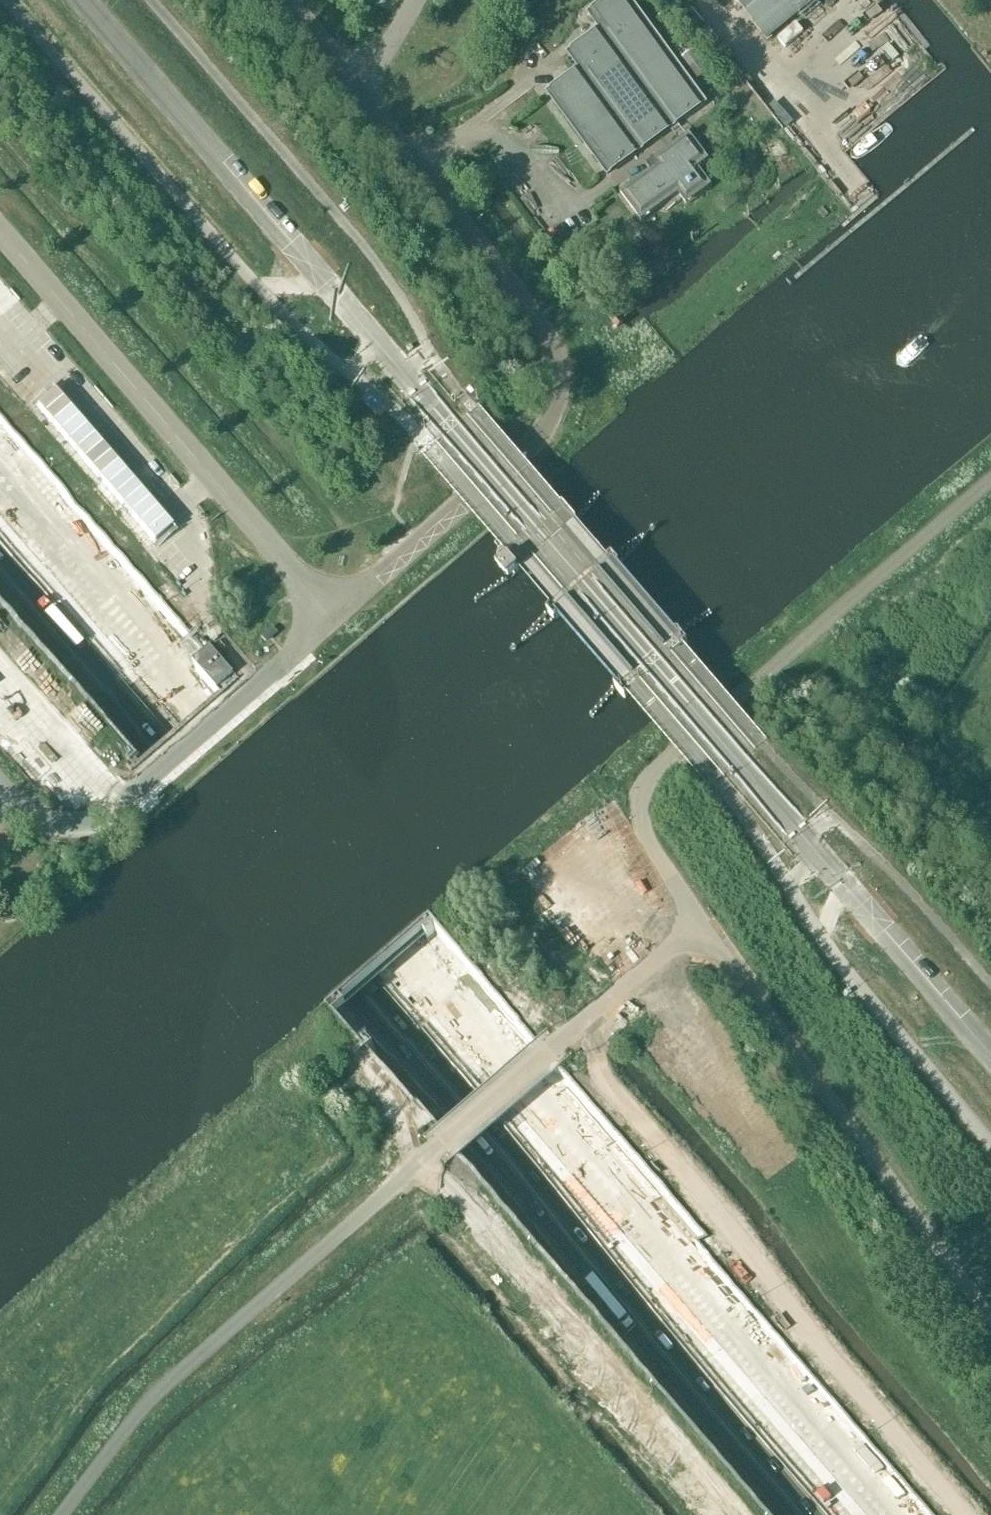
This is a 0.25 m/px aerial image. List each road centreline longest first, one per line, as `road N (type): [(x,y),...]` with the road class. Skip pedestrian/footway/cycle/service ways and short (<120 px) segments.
road 1 (tertiary): [(990,1054),(809,844),(769,812),(85,0)]
road 2 (motorway): [(891,1514),(0,489)]
road 3 (motorway): [(0,568),(825,1514)]
road 4 (unclassified): [(64,1514),(111,1453),(215,1351),(698,918)]
road 5 (unclassified): [(334,618),(548,427),(560,387),(549,340),(356,89)]
road 6 (unclassified): [(698,918),(641,825),(650,775),(990,478)]
road 7 (unclassified): [(334,618),(0,234)]
road 8 (unclassified): [(990,1317),(698,918)]
road 9 (unclassified): [(0,782),(37,820),(86,823),(334,618)]

